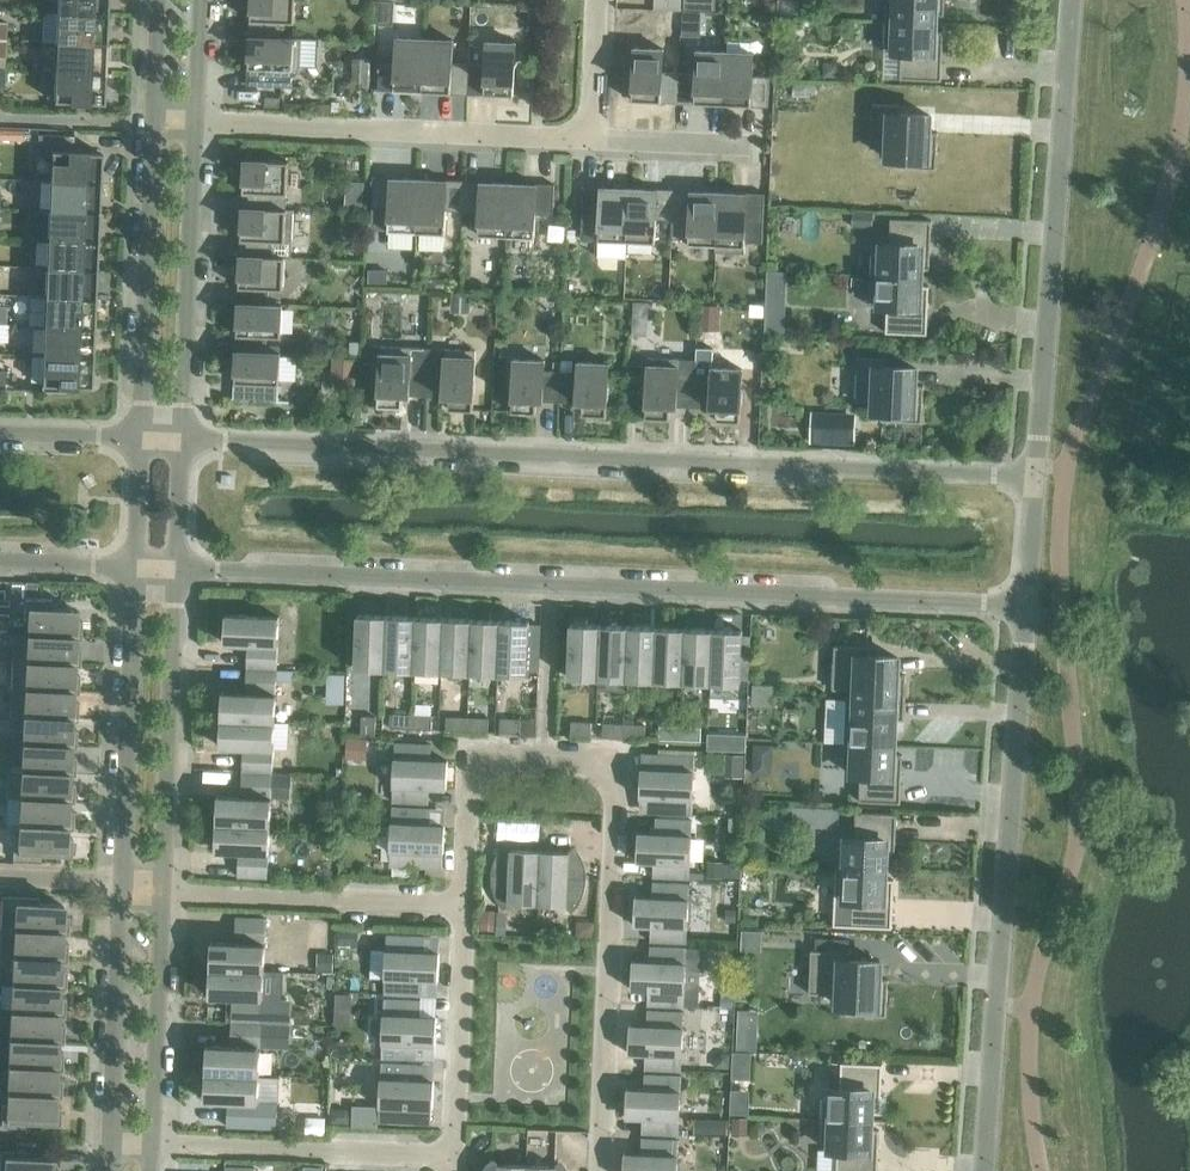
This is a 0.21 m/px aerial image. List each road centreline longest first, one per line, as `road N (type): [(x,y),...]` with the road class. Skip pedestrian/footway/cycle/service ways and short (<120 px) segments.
road 1 (residential): [(1034,474),(181,439)]
road 2 (residential): [(175,570),(1024,607)]
road 3 (residential): [(467,904),(473,788),(493,755),(545,746),(609,771),(619,801),(603,1170)]
road 4 (residential): [(983,1170),(1024,607)]
road 5 (residential): [(1034,474),(1071,0)]
road 6 (residential): [(592,143),(194,127)]
road 7 (residential): [(162,891),(175,570)]
road 8 (residential): [(137,568),(123,888)]
road 9 (residential): [(156,124),(142,437)]
road 10 (residential): [(181,439),(194,127)]
road 11 (residential): [(162,891),(467,904)]
road 12 (residential): [(455,1167),(151,1156)]
road 13 (residential): [(151,1156),(162,891)]
road 14 (residential): [(123,888),(112,1152)]
road 15 (residential): [(455,1167),(467,904)]
road 16 (residential): [(753,150),(592,143)]
road 17 (residential): [(592,143),(600,0)]
road 18 (residential): [(142,437),(0,431)]
road 19 (residential): [(0,562),(137,568)]
road 20 (residential): [(1024,607),(1034,474)]
road 21 (residential): [(175,570),(181,439)]
road 22 (residential): [(142,437),(137,568)]
road 23 (residential): [(194,127),(199,0)]
road 24 (residential): [(161,0),(156,124)]

